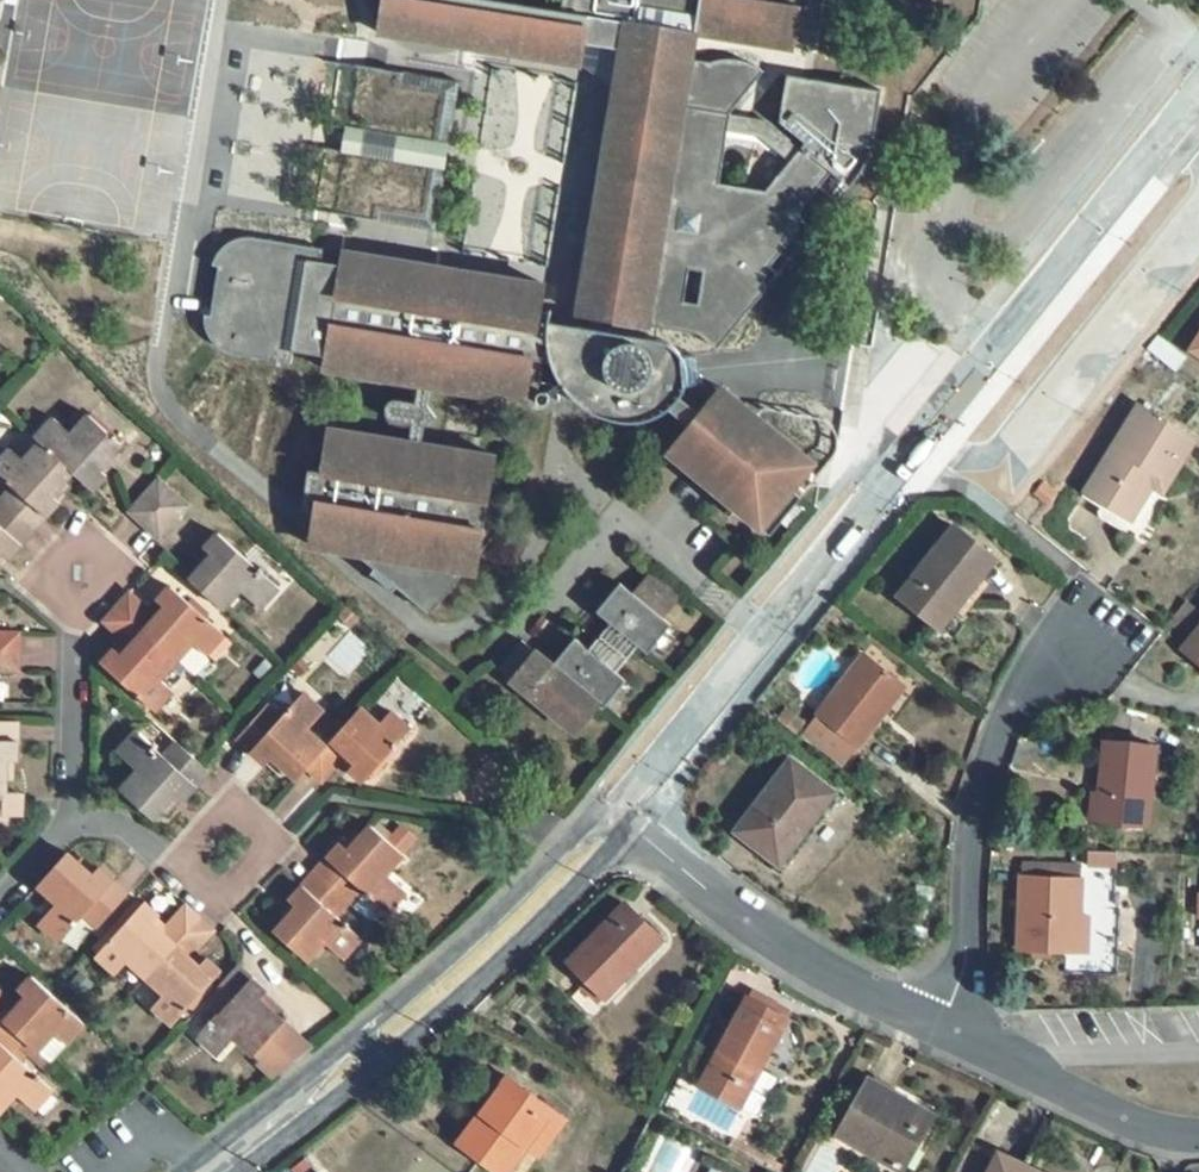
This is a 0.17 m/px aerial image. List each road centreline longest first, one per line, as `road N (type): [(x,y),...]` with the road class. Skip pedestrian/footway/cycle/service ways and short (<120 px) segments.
road 1 (unclassified): [(1198,120),(624,808)]
road 2 (unclassified): [(624,808),(535,910),(224,1171)]
road 3 (residential): [(1104,608),(1015,705),(984,802),(964,994),(945,1035)]
road 4 (residential): [(945,1035),(748,915),(624,808)]
road 5 (residential): [(1198,1136),(1115,1121),(945,1035)]
road 6 (residential): [(73,825),(79,611)]
road 7 (residential): [(181,855),(219,894),(275,836),(235,802)]
road 8 (residential): [(79,611),(112,571),(79,540),(46,577)]

